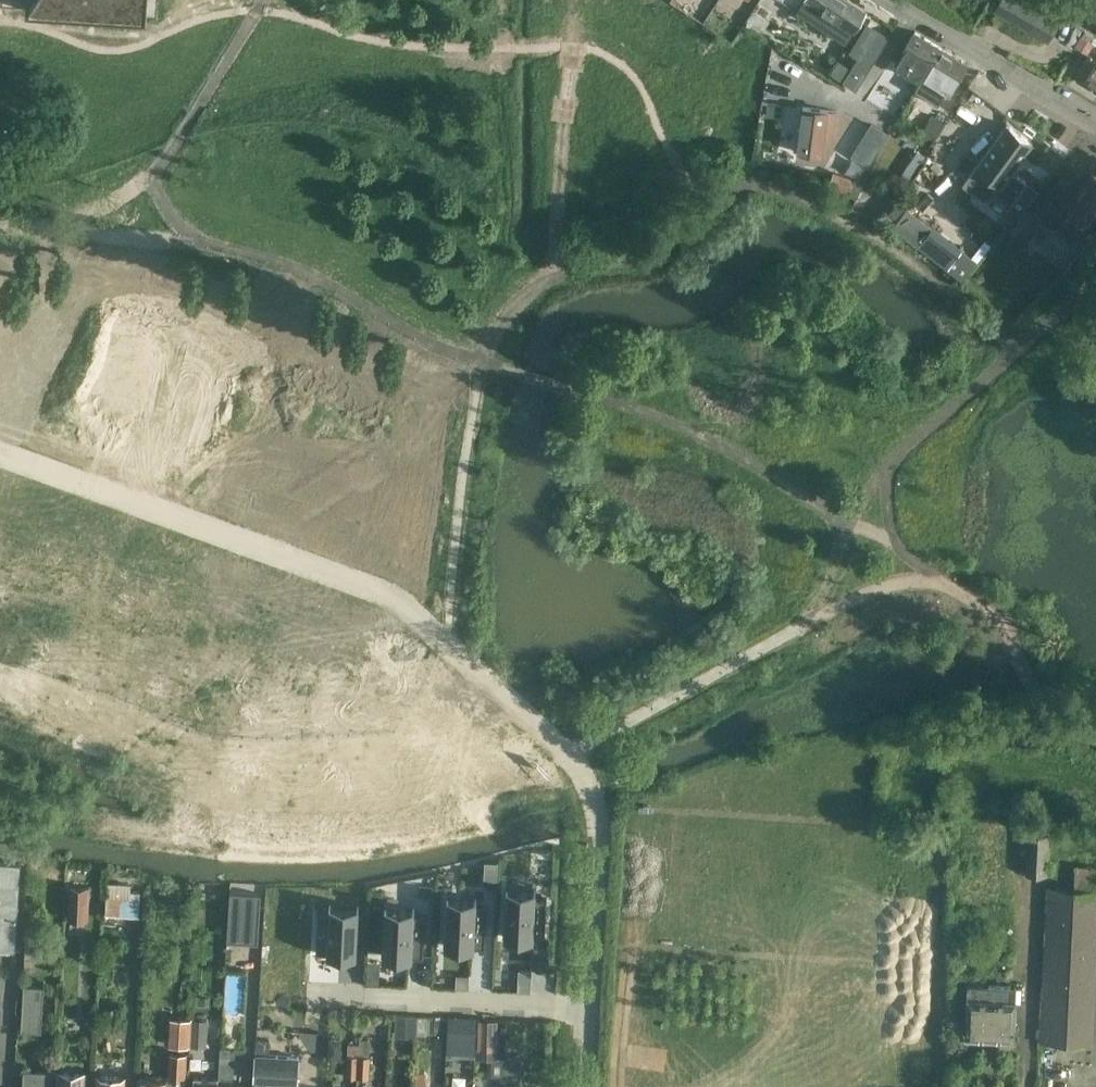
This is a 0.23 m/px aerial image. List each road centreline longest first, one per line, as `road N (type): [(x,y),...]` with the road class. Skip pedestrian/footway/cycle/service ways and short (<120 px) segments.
road 1 (track): [(444,640),(387,595),(0,454)]
road 2 (residential): [(306,995),(588,1007)]
road 3 (residential): [(1095,120),(904,0)]
road 4 (track): [(588,1007),(597,871)]

